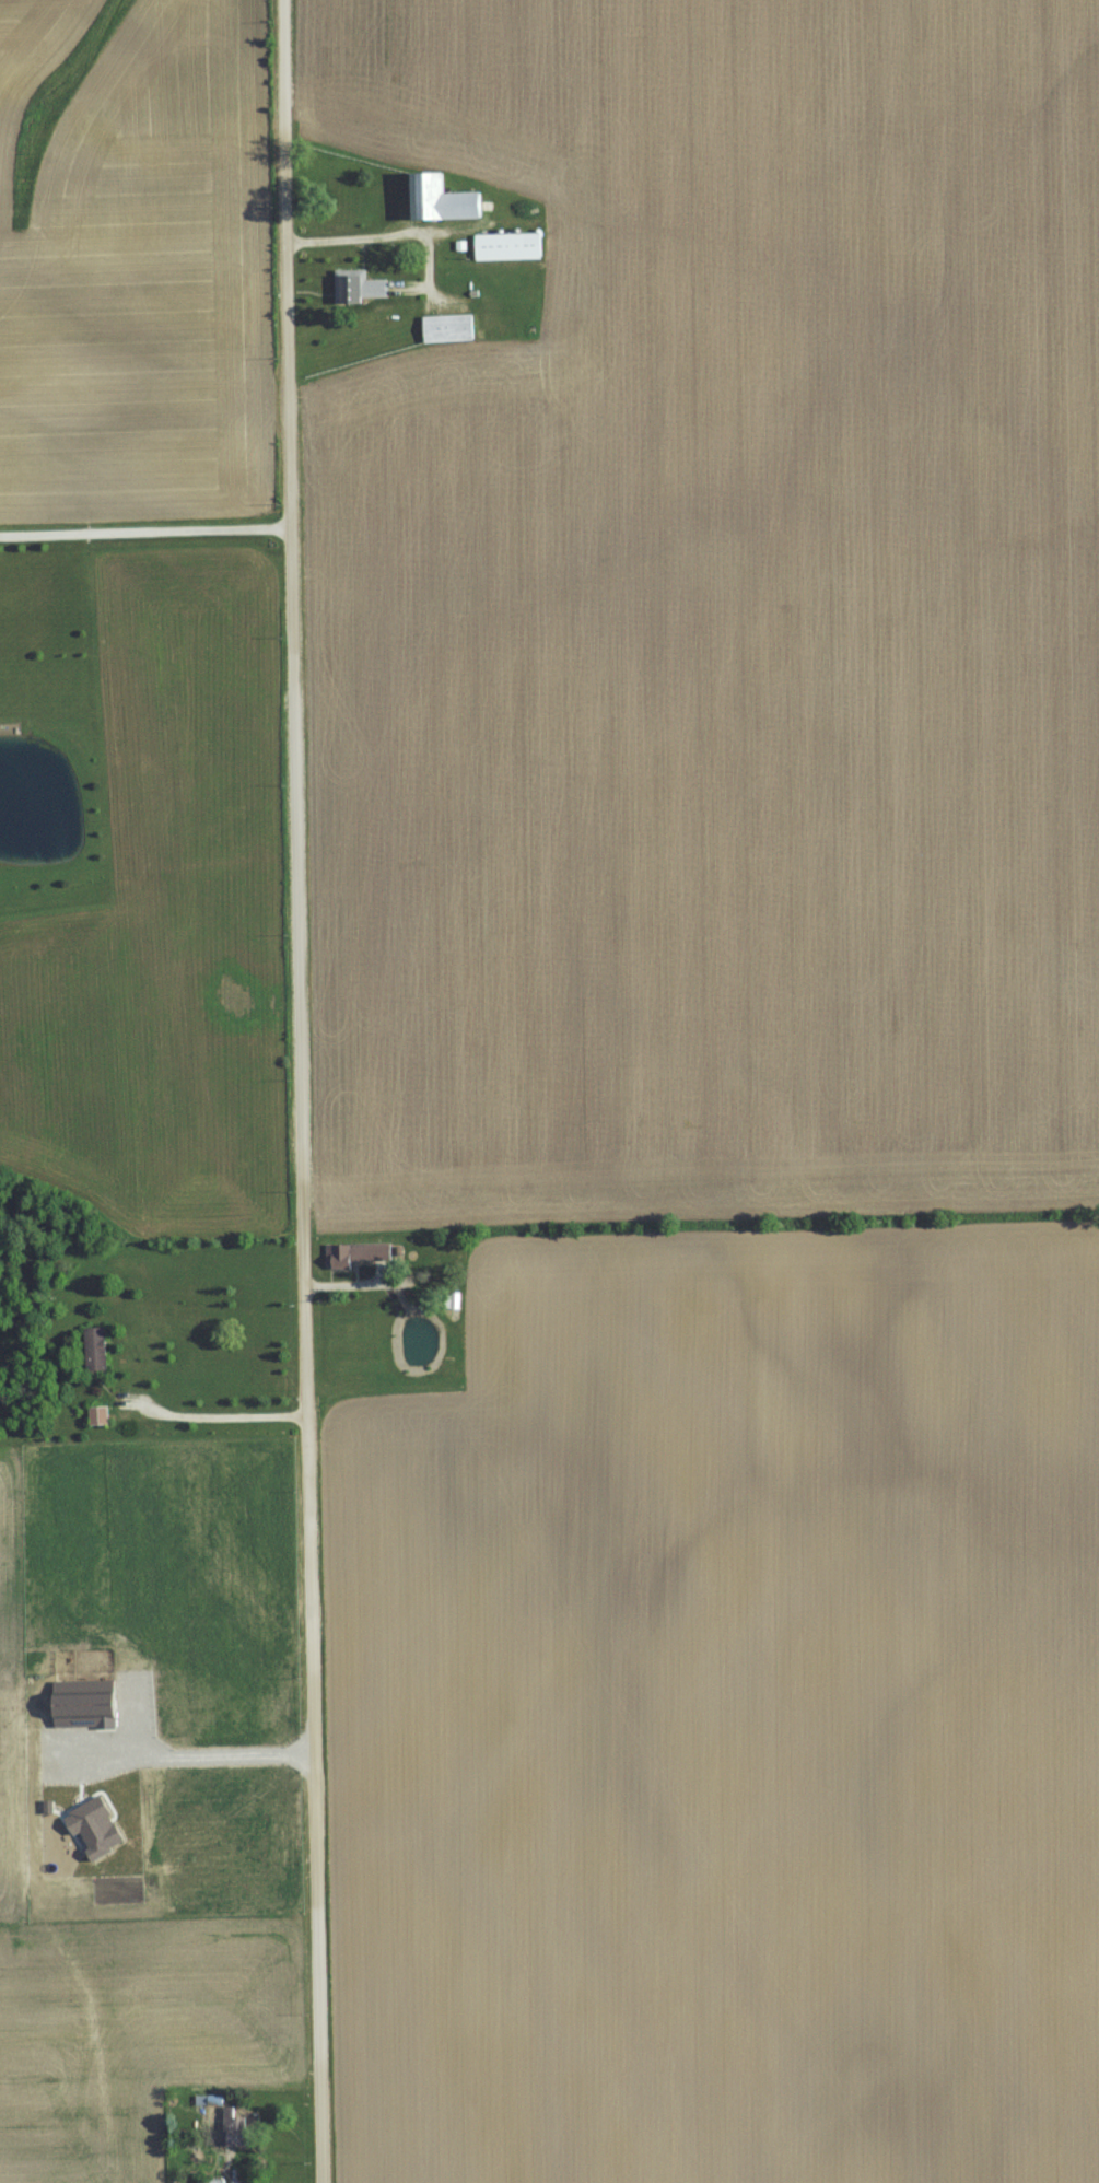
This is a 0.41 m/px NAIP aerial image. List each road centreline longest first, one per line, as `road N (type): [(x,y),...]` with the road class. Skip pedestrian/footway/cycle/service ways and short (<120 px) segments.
road 1 (residential): [(322,2182),(285,0)]

